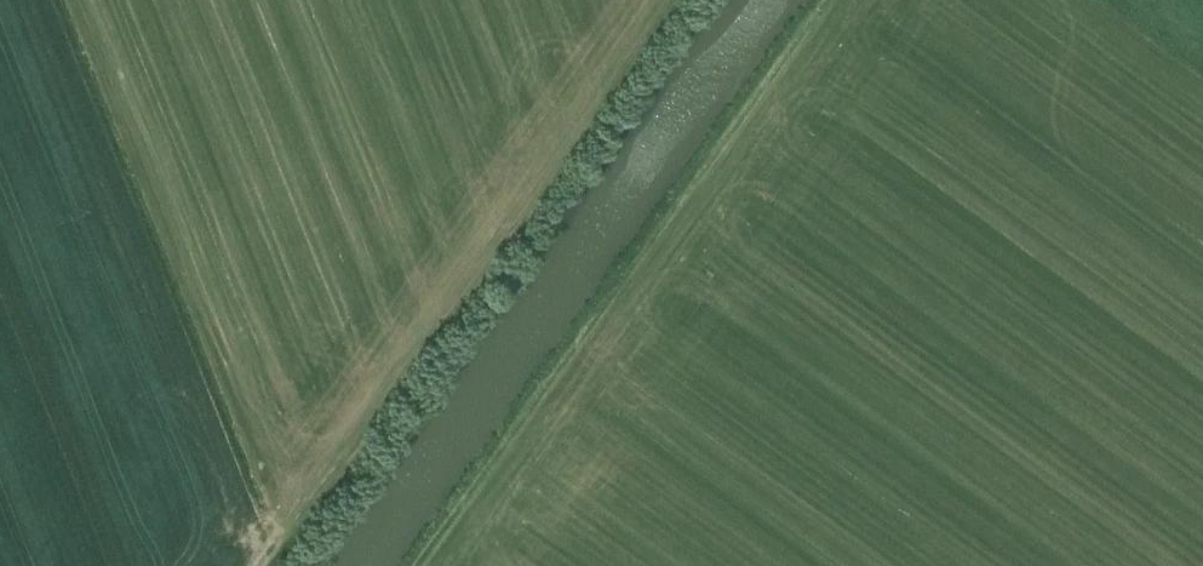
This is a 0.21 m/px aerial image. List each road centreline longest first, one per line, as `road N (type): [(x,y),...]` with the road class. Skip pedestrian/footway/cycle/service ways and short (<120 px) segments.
road 1 (track): [(260,565),(667,0)]

